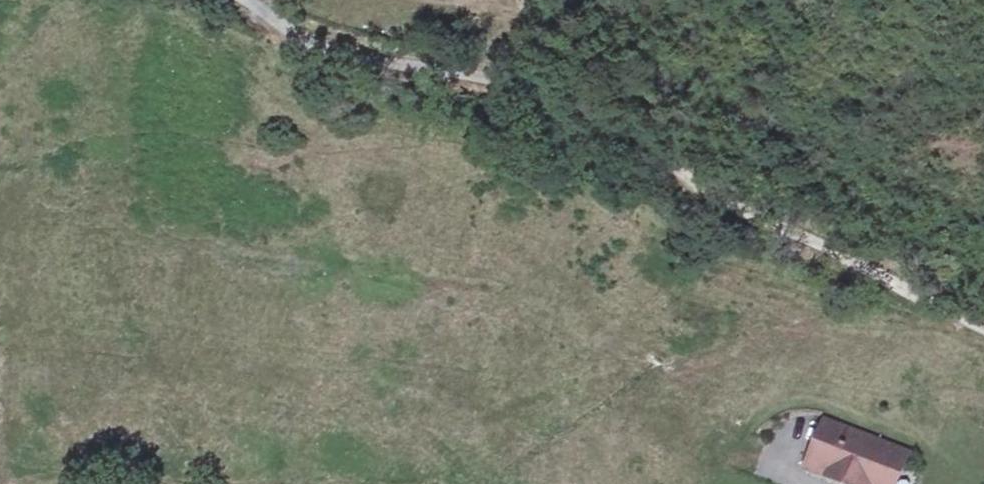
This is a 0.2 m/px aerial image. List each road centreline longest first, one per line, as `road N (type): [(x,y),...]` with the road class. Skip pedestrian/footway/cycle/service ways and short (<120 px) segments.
road 1 (track): [(983,326),(647,152),(561,99),(372,59),(240,0)]

